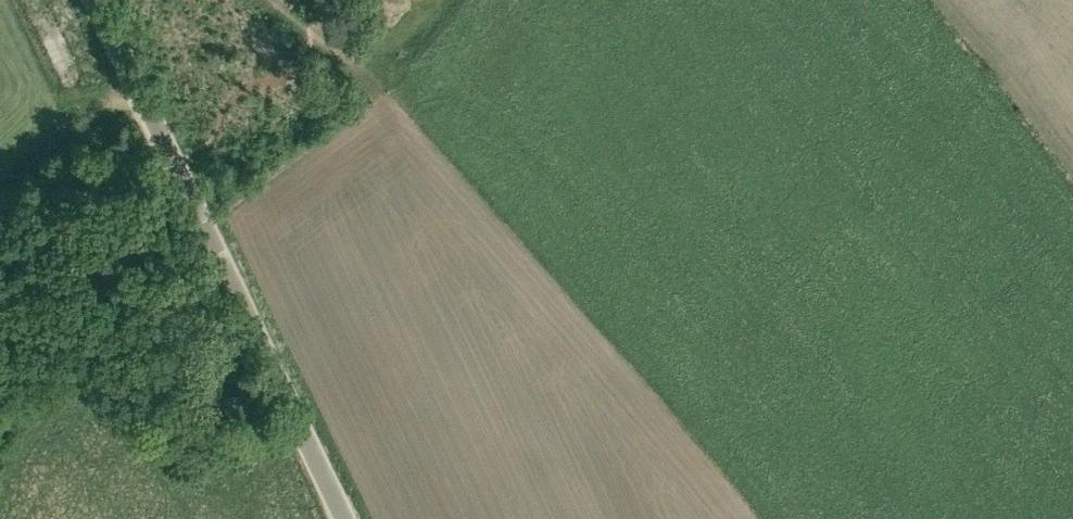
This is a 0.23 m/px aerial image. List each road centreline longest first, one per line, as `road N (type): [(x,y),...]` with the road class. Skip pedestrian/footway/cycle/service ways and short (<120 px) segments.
road 1 (unclassified): [(348,518),(98,0)]

